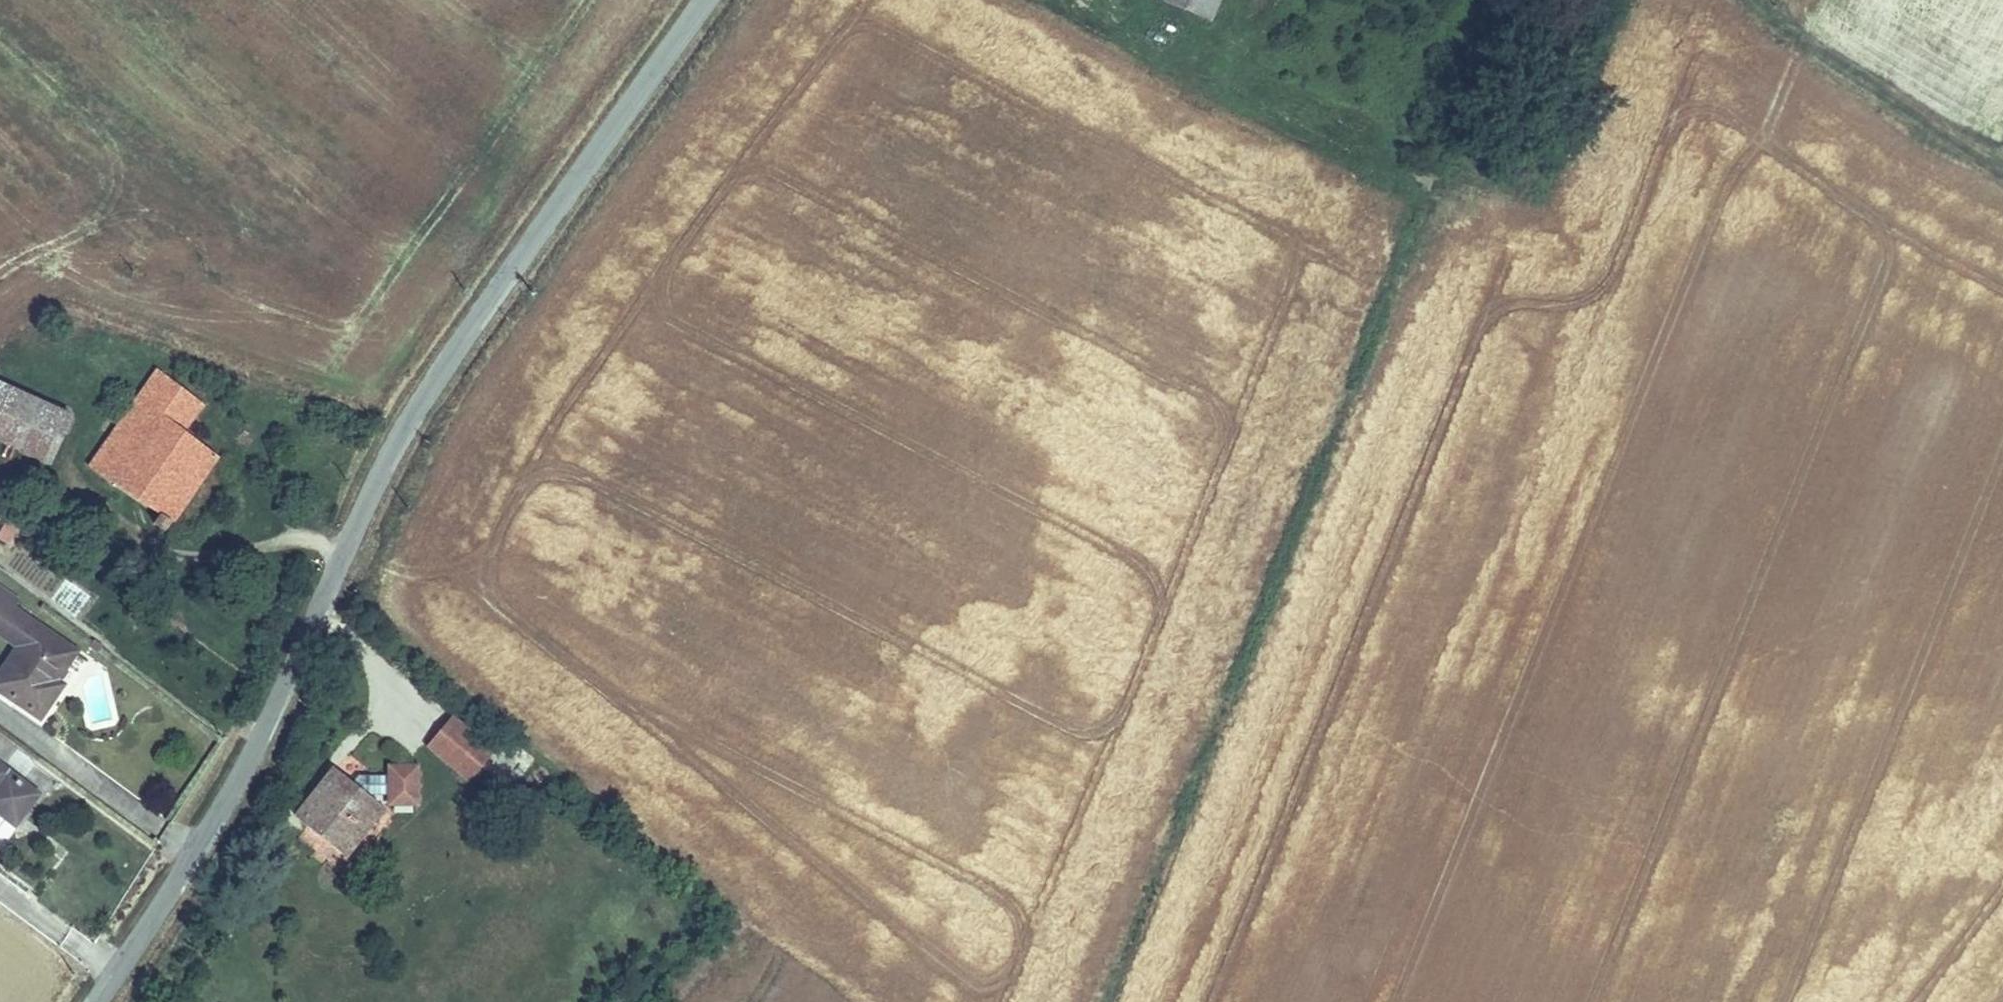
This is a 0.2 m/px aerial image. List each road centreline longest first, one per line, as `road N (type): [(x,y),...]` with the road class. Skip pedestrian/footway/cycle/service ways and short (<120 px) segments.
road 1 (tertiary): [(706,0),(406,428),(231,819),(90,1001)]

